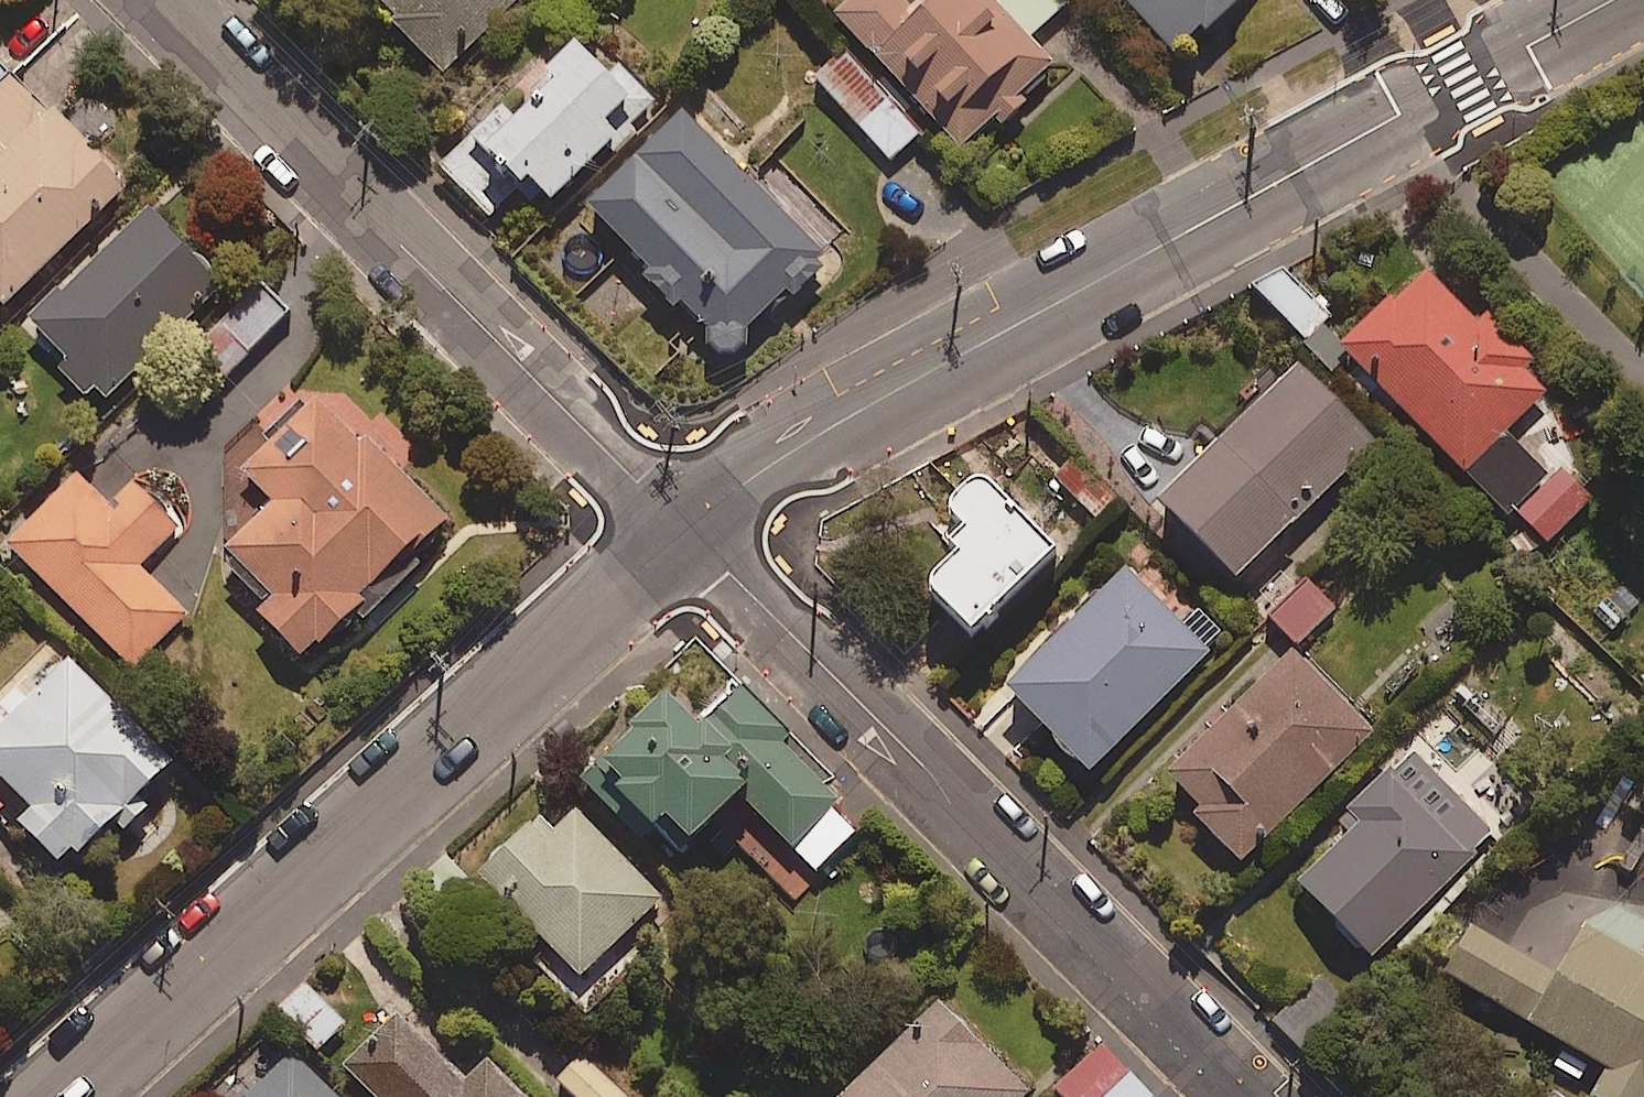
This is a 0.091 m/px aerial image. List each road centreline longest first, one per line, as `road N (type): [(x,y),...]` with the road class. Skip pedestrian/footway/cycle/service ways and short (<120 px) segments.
road 1 (tertiary): [(1613,0),(683,521)]
road 2 (tertiary): [(683,521),(44,1096)]
road 3 (residential): [(683,521),(1242,1096)]
road 4 (tertiary): [(167,0),(591,413),(683,521)]

